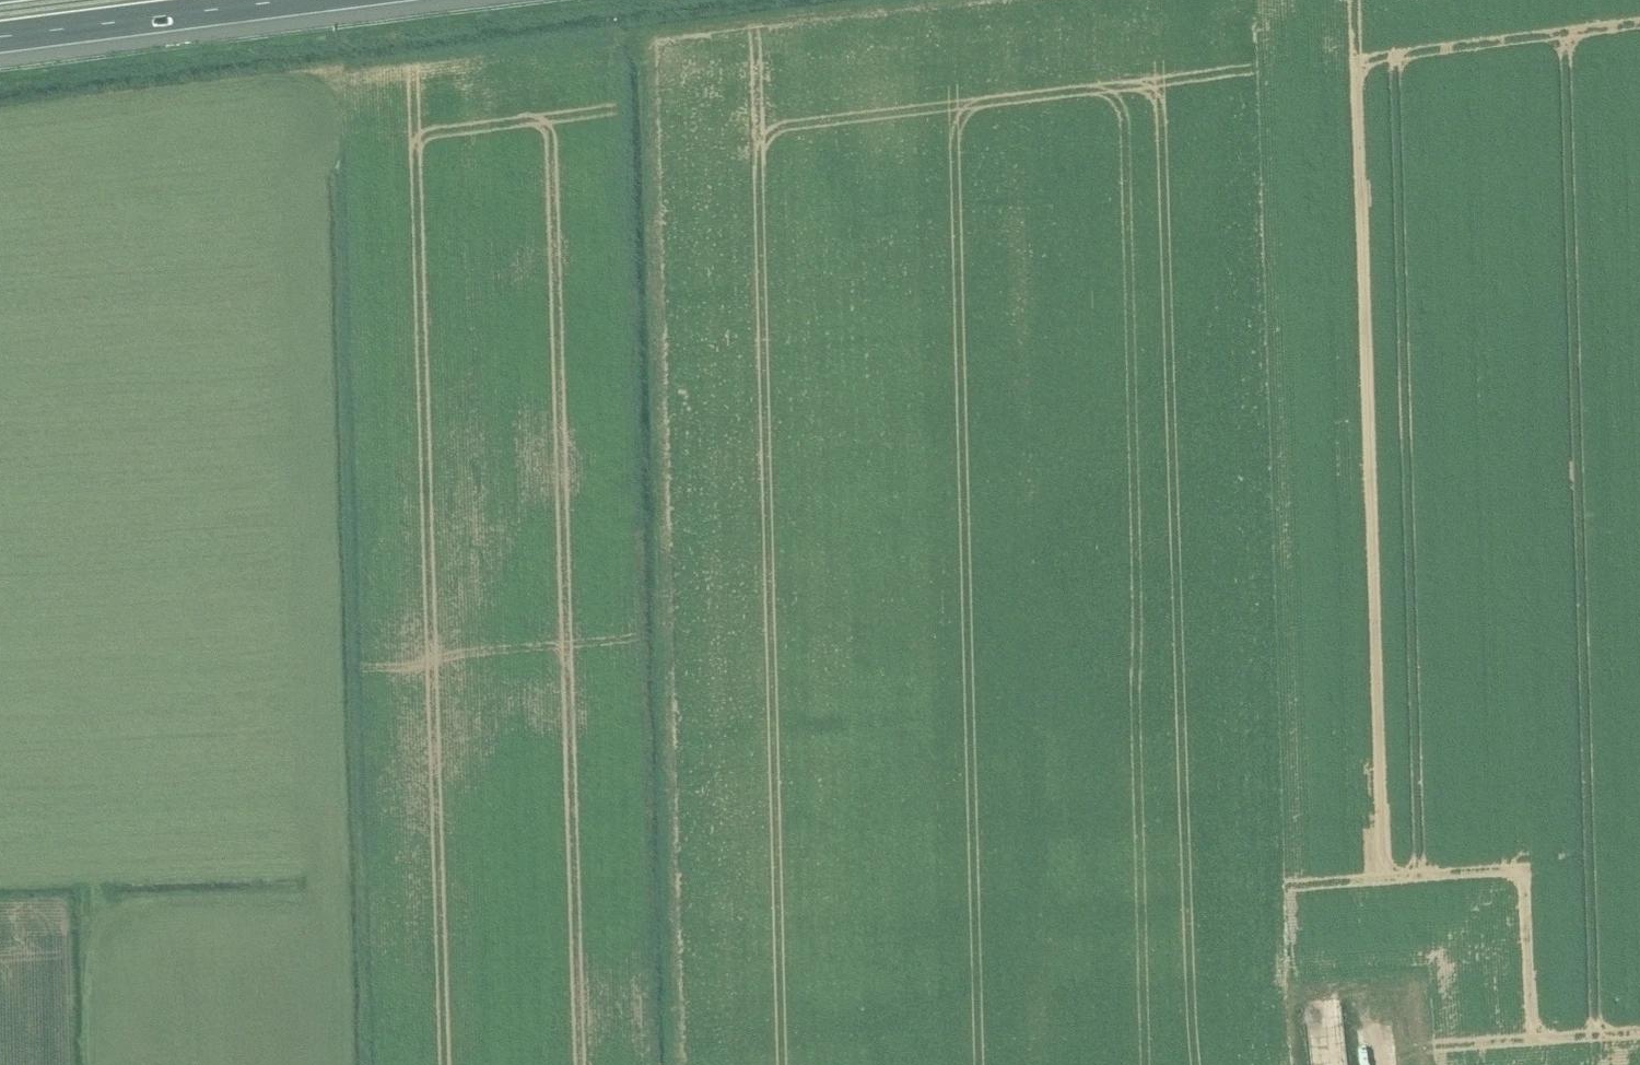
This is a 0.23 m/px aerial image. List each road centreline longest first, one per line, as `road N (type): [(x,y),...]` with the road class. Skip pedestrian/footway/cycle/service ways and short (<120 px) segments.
road 1 (motorway): [(0,36),(281,0)]

